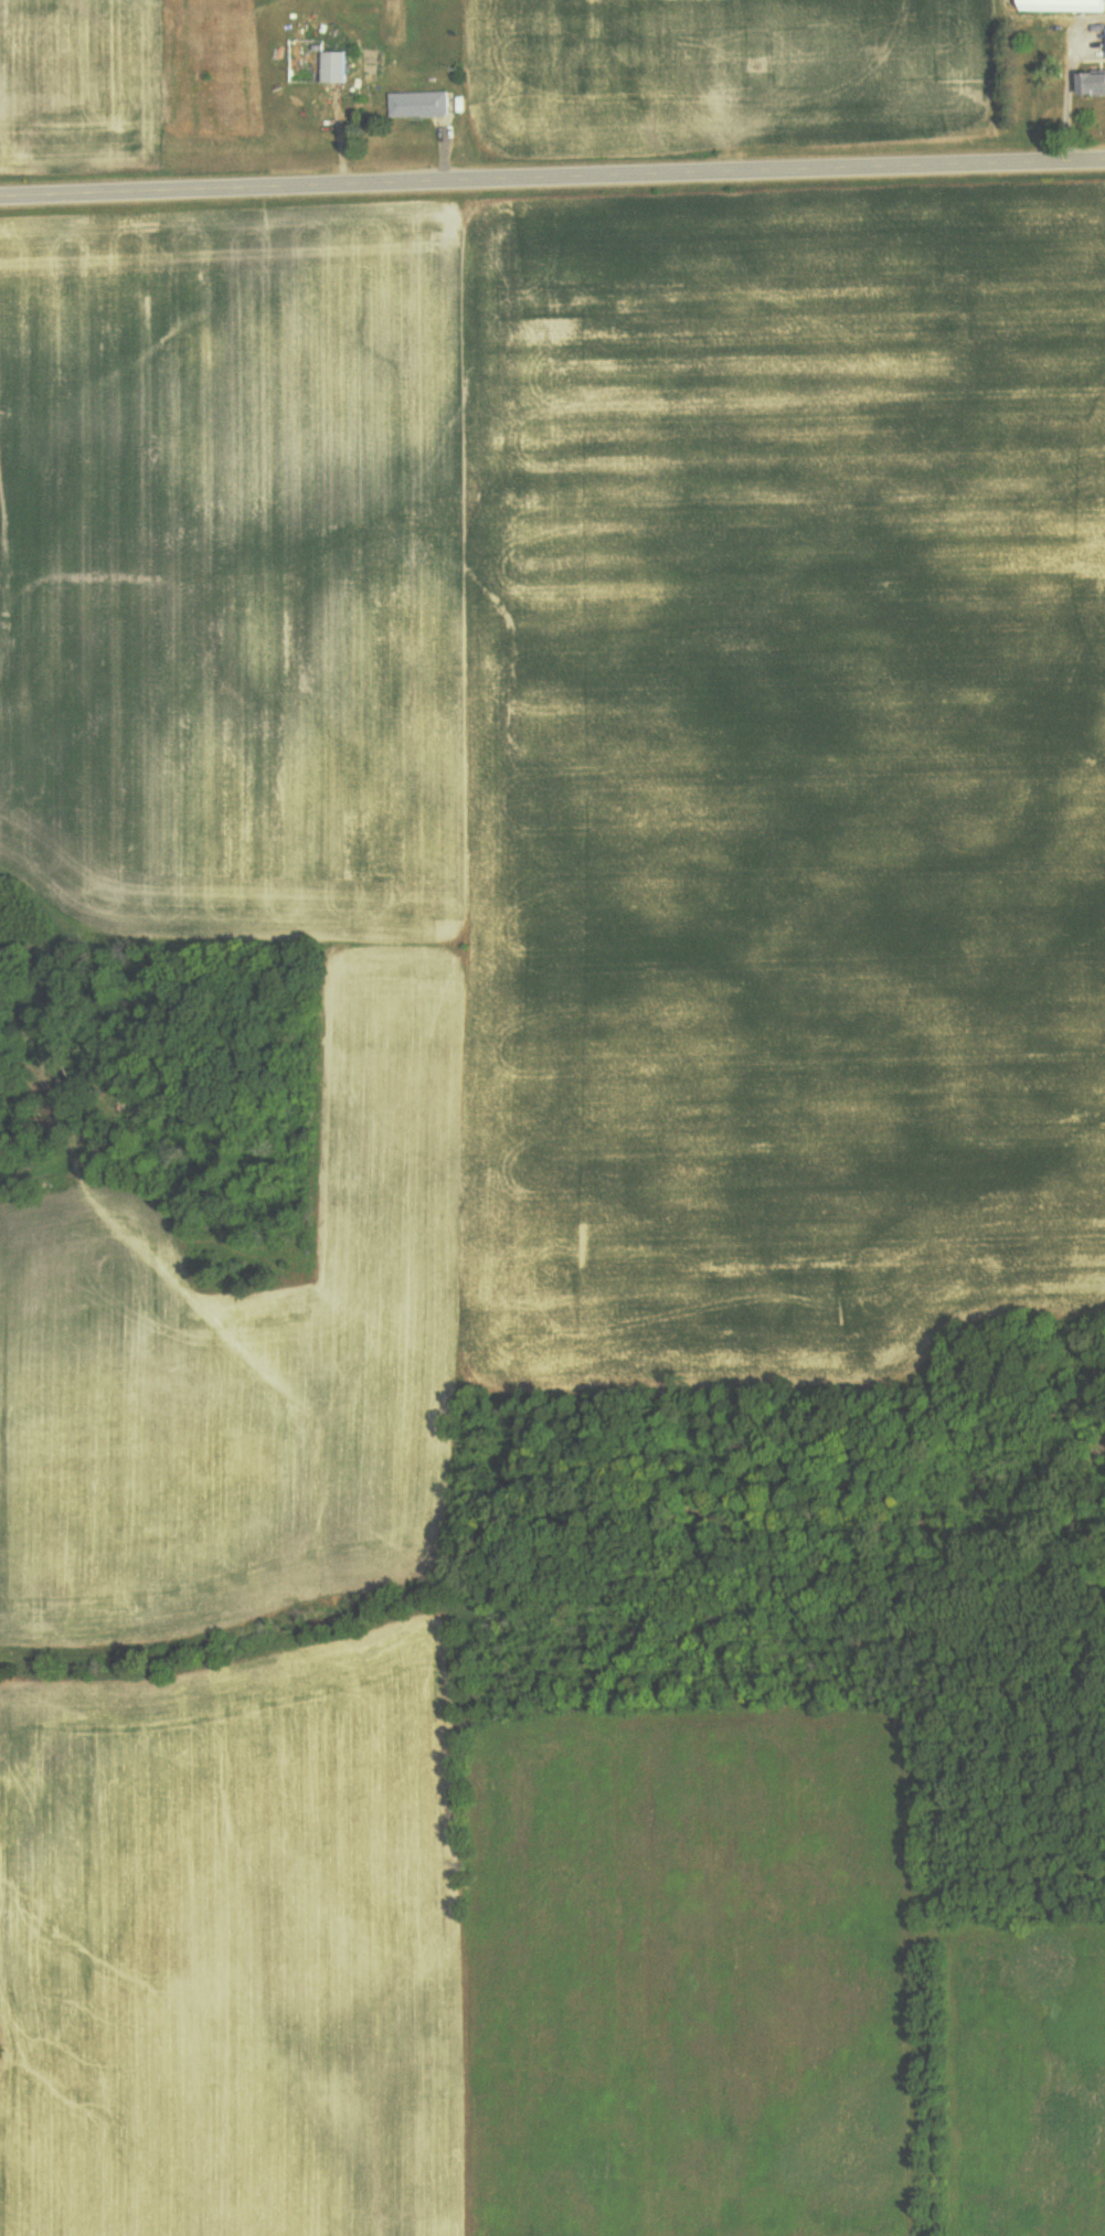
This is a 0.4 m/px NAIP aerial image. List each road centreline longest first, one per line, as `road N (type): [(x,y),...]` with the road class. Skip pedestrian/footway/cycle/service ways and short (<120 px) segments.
road 1 (secondary): [(0,199),(1104,165)]

